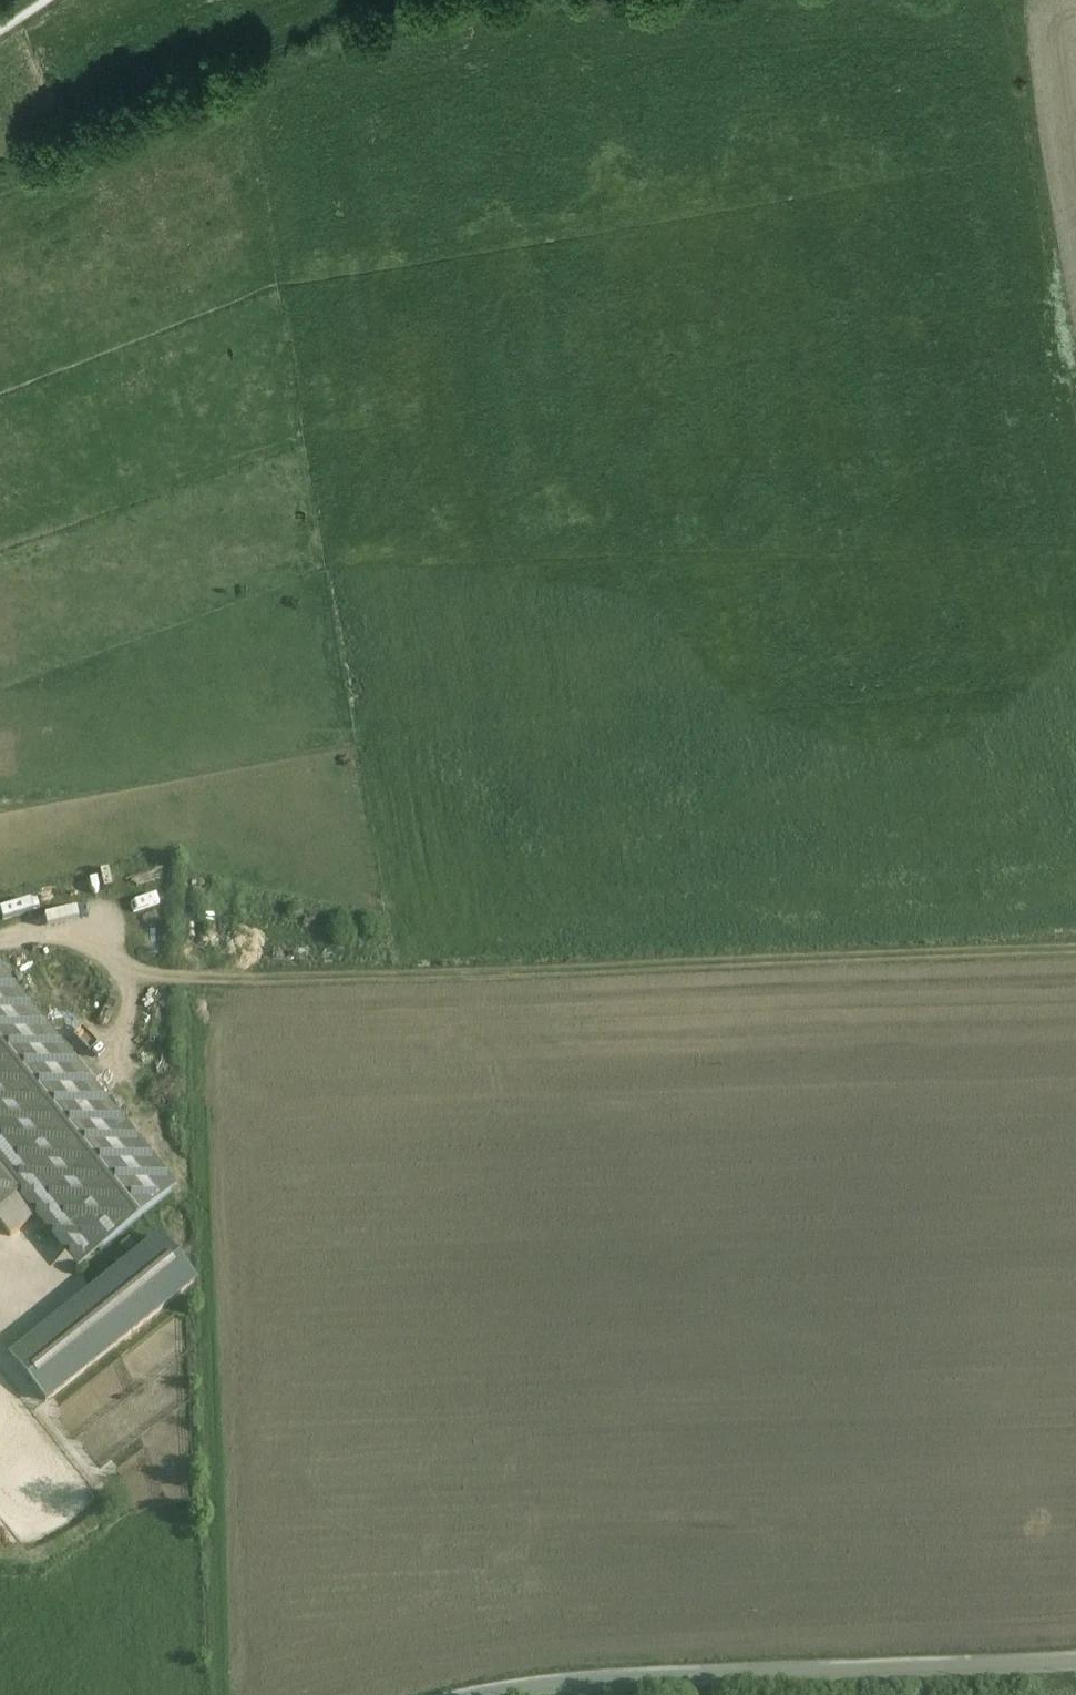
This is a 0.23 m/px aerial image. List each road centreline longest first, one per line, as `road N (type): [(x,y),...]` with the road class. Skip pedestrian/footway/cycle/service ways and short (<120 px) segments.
road 1 (track): [(1075,944),(147,979)]
road 2 (unclassified): [(495,1694),(573,1684),(1075,1662)]

